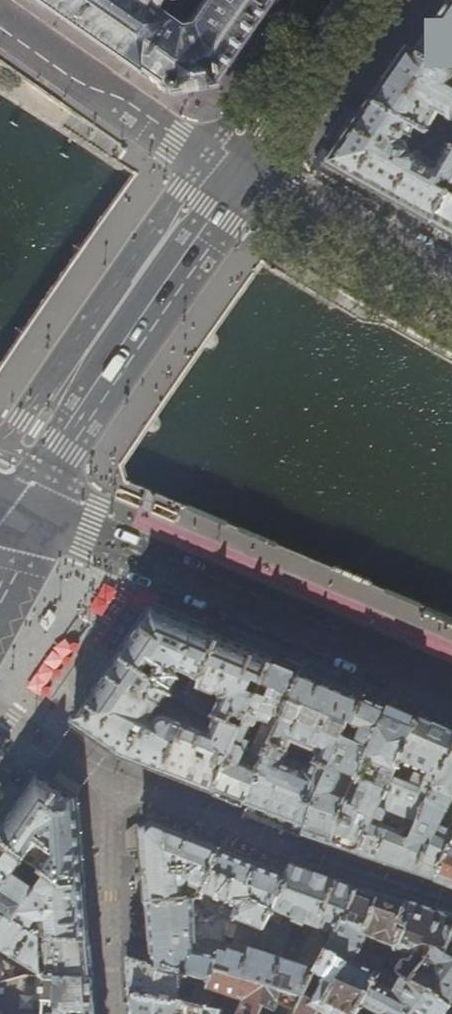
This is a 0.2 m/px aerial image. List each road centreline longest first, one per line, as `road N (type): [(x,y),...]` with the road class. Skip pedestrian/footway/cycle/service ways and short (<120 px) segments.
road 1 (primary): [(451,678),(23,492)]
road 2 (primary): [(23,492),(238,178)]
road 3 (residential): [(111,784),(451,908)]
road 4 (residential): [(0,25),(238,178)]
road 5 (residential): [(238,178),(451,293)]
road 6 (residential): [(111,784),(115,1013)]
road 7 (primary): [(238,178),(360,0)]
road 8 (residential): [(0,709),(111,784)]

